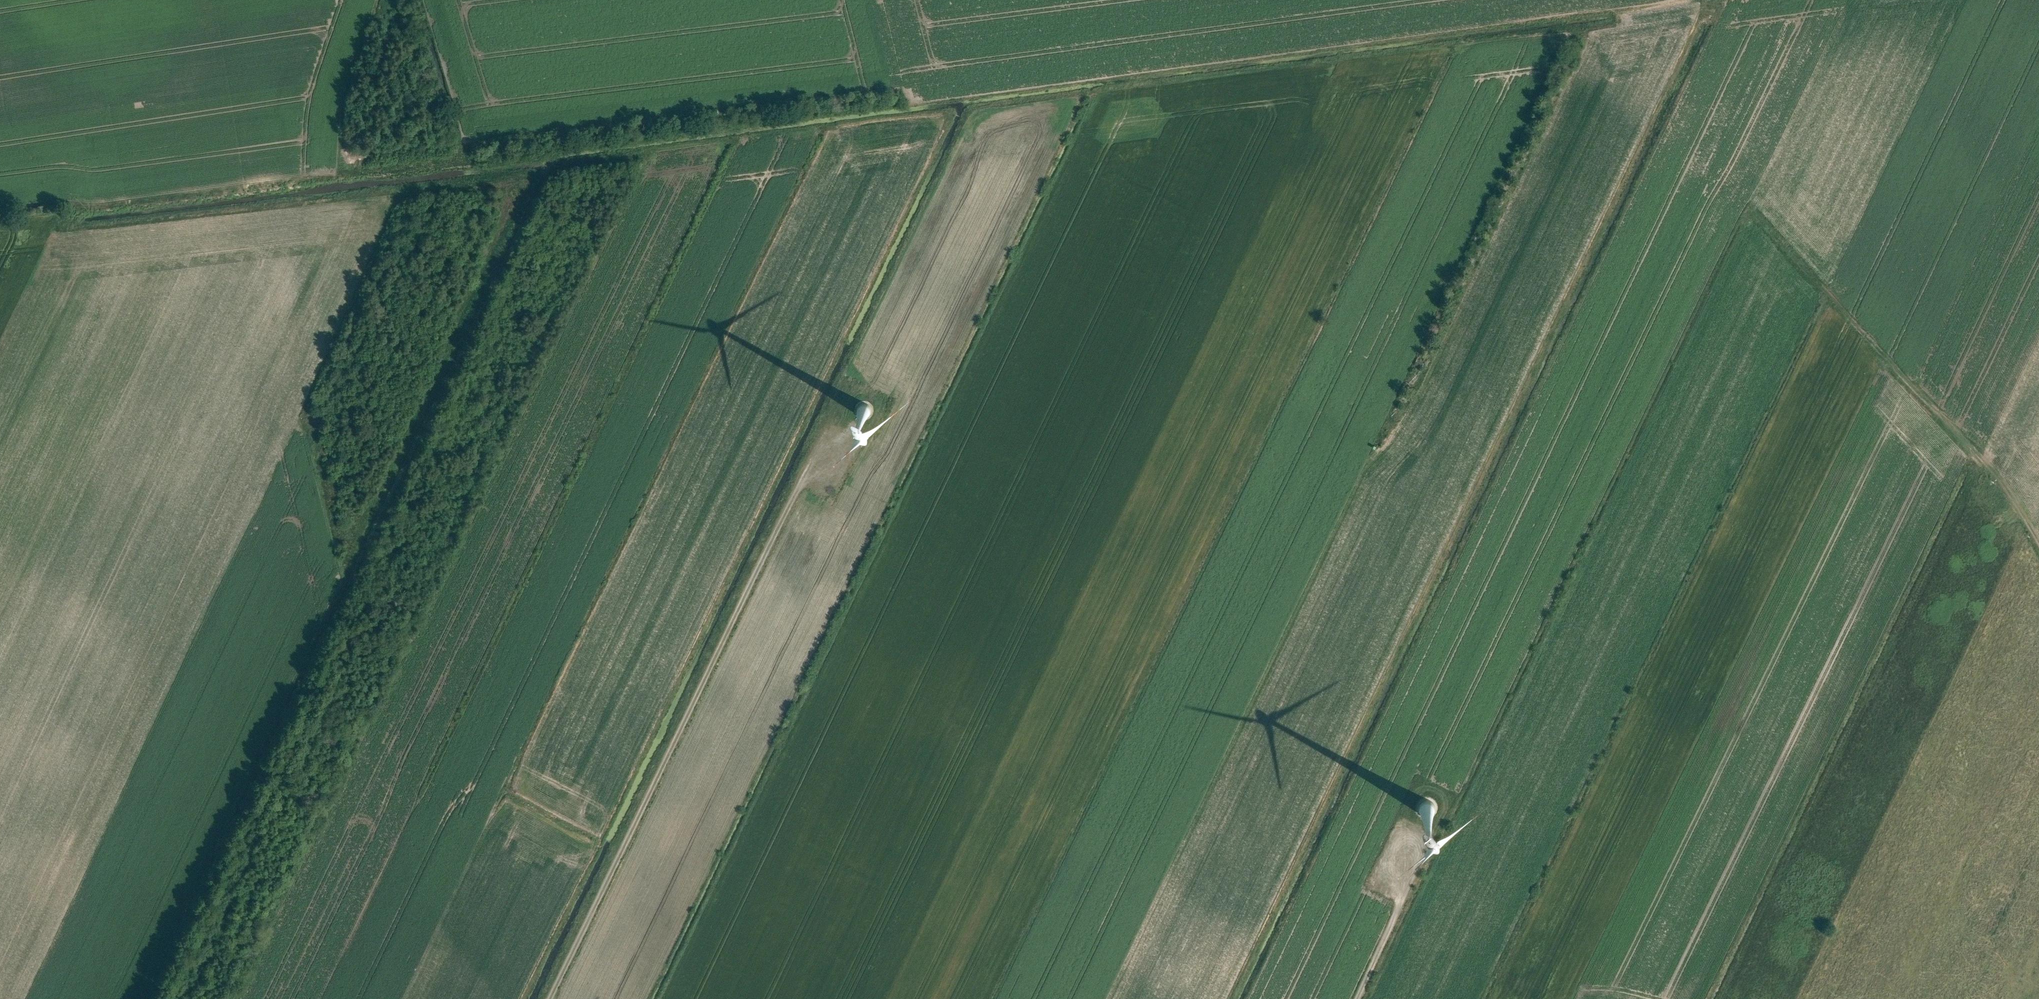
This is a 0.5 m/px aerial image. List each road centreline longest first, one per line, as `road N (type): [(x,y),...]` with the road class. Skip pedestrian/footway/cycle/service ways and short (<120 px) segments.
road 1 (track): [(550,998),(832,423)]
road 2 (track): [(1357,998),(1416,868)]

